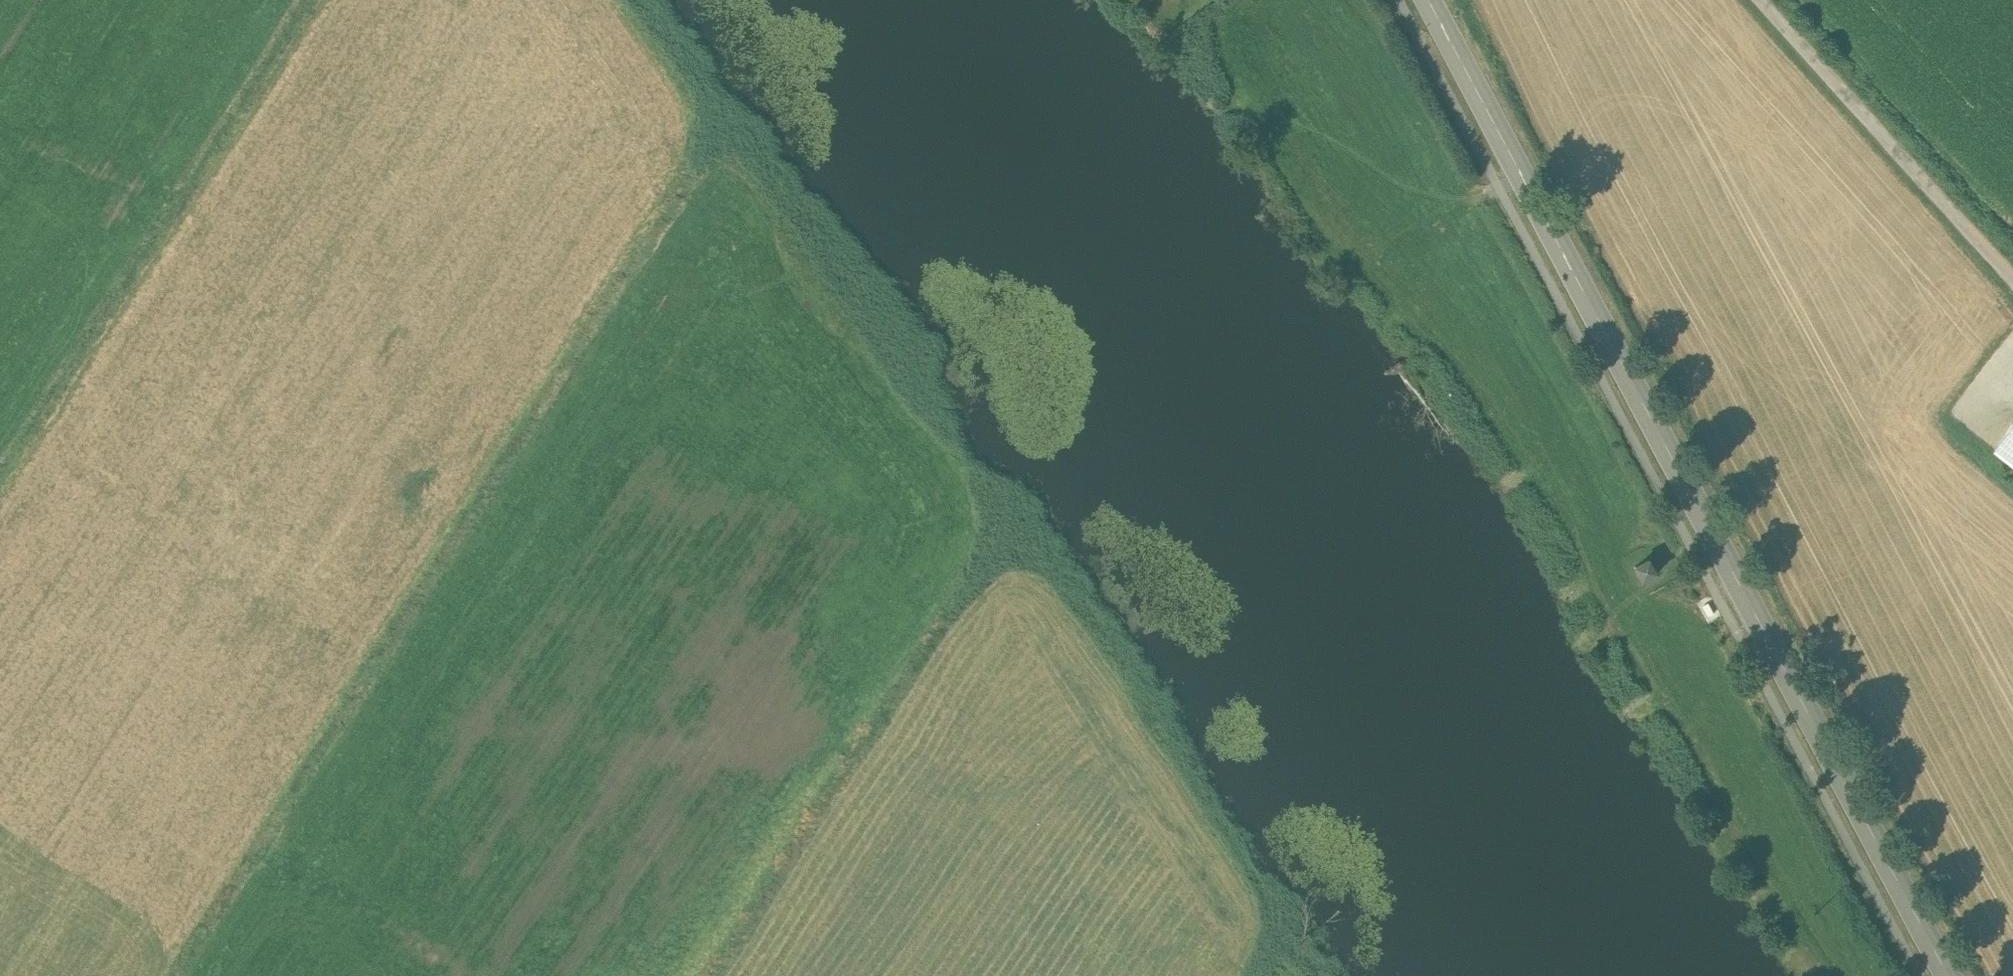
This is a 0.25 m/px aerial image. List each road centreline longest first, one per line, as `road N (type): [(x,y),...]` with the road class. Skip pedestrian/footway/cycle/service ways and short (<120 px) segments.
road 1 (secondary): [(1950,975),(1429,0)]

